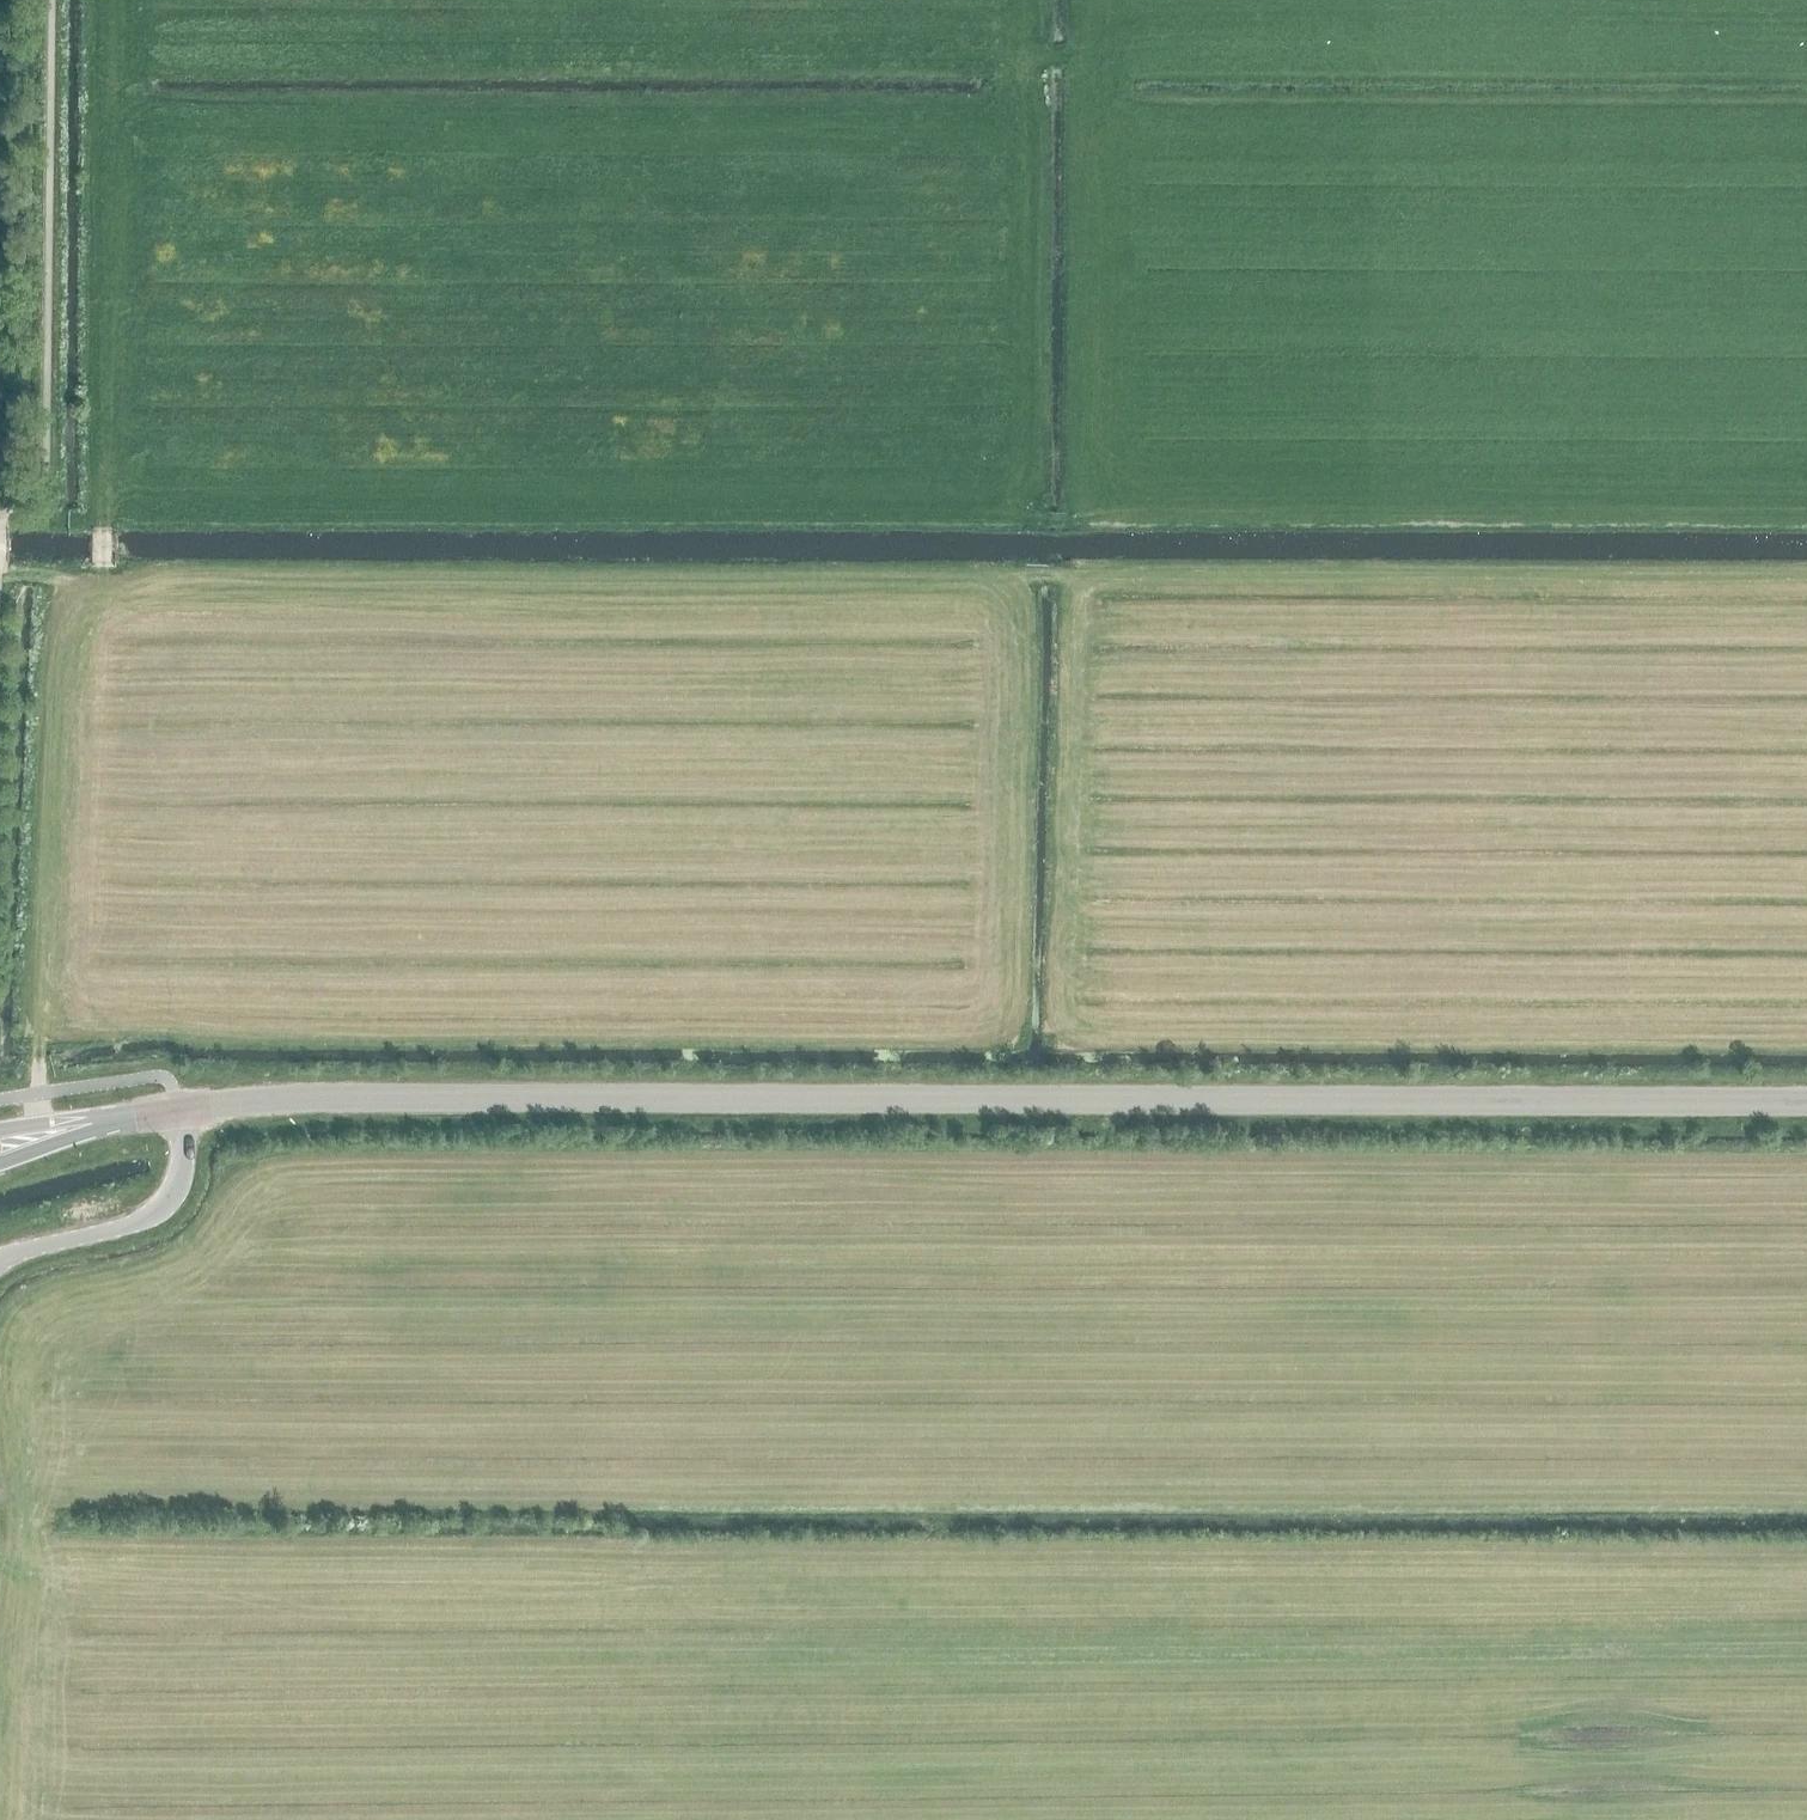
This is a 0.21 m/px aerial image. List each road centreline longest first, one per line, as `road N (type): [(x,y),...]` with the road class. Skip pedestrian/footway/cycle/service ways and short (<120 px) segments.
road 1 (tertiary): [(179,1112),(328,1096),(1806,1108)]
road 2 (unclassified): [(0,1259),(126,1228),(169,1204),(182,1169),(179,1112)]

